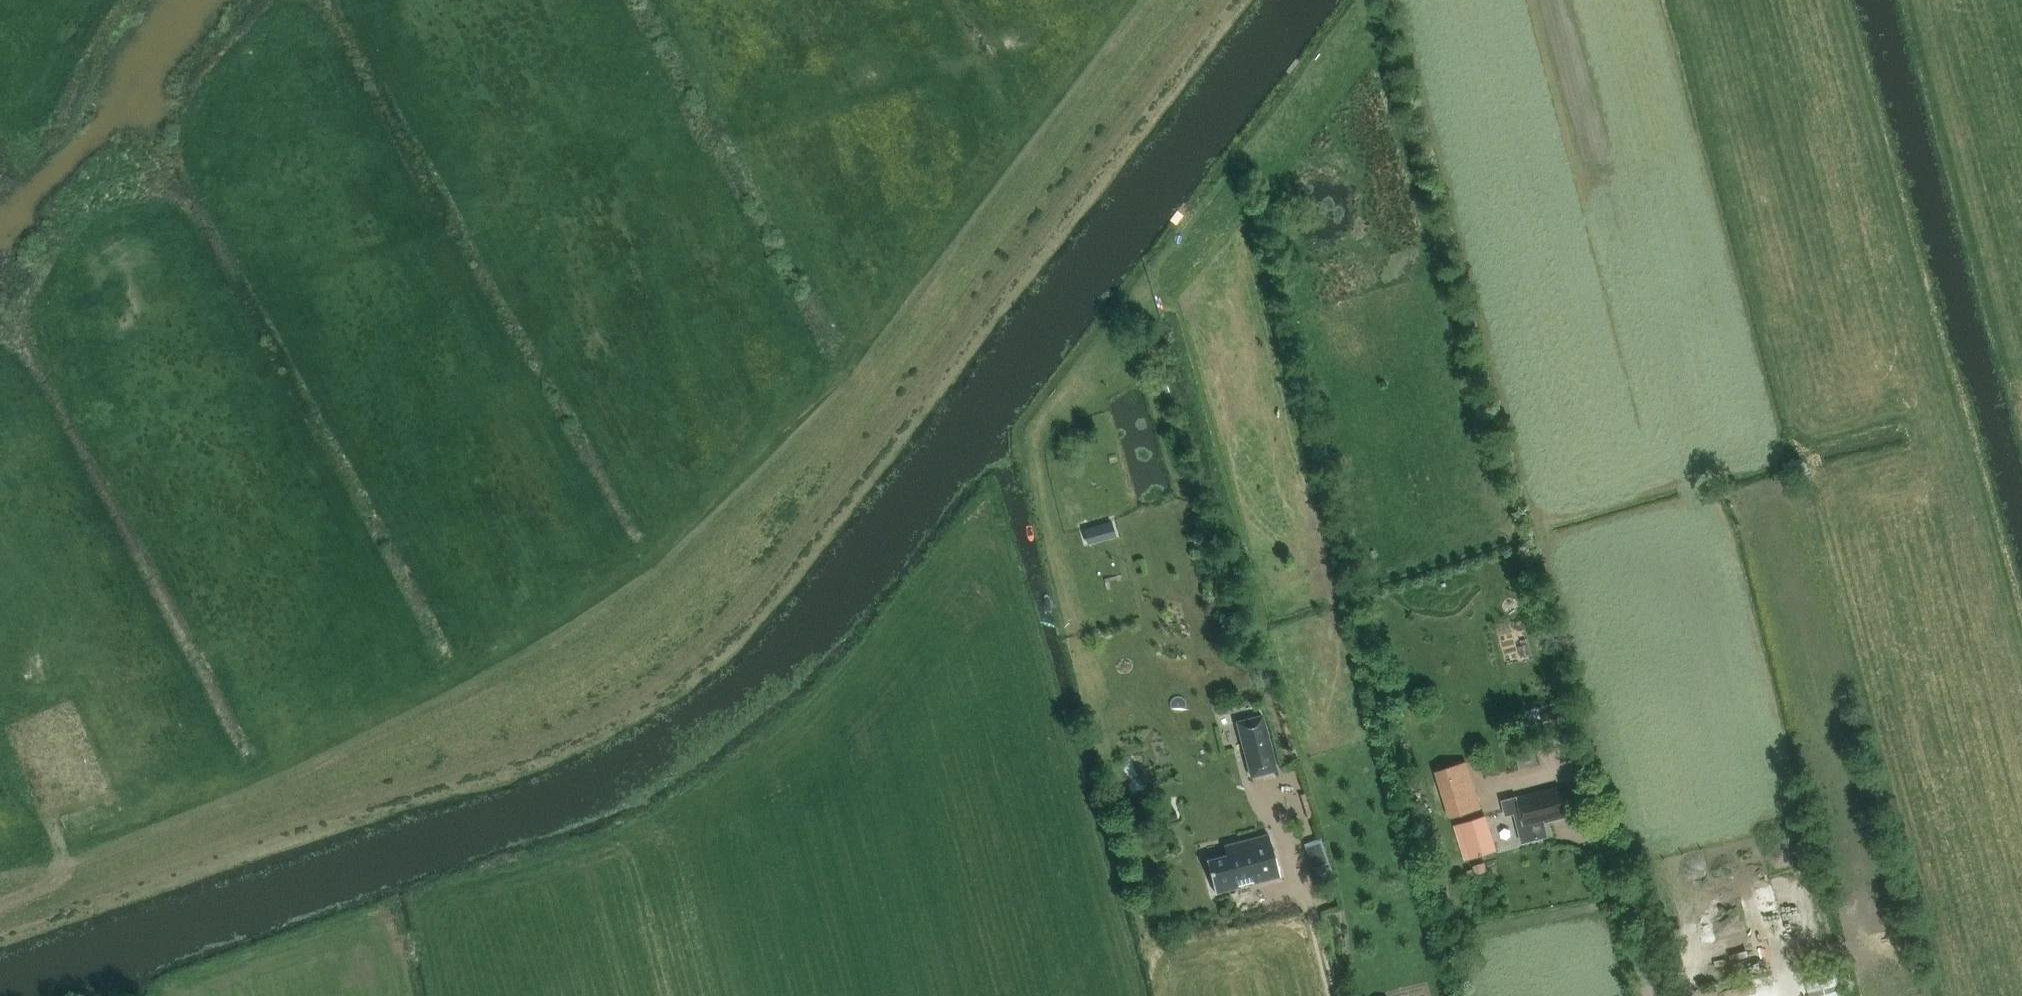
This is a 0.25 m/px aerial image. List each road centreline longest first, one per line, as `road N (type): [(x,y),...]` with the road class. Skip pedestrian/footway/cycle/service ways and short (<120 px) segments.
road 1 (unclassified): [(1647,995),(1605,836)]

